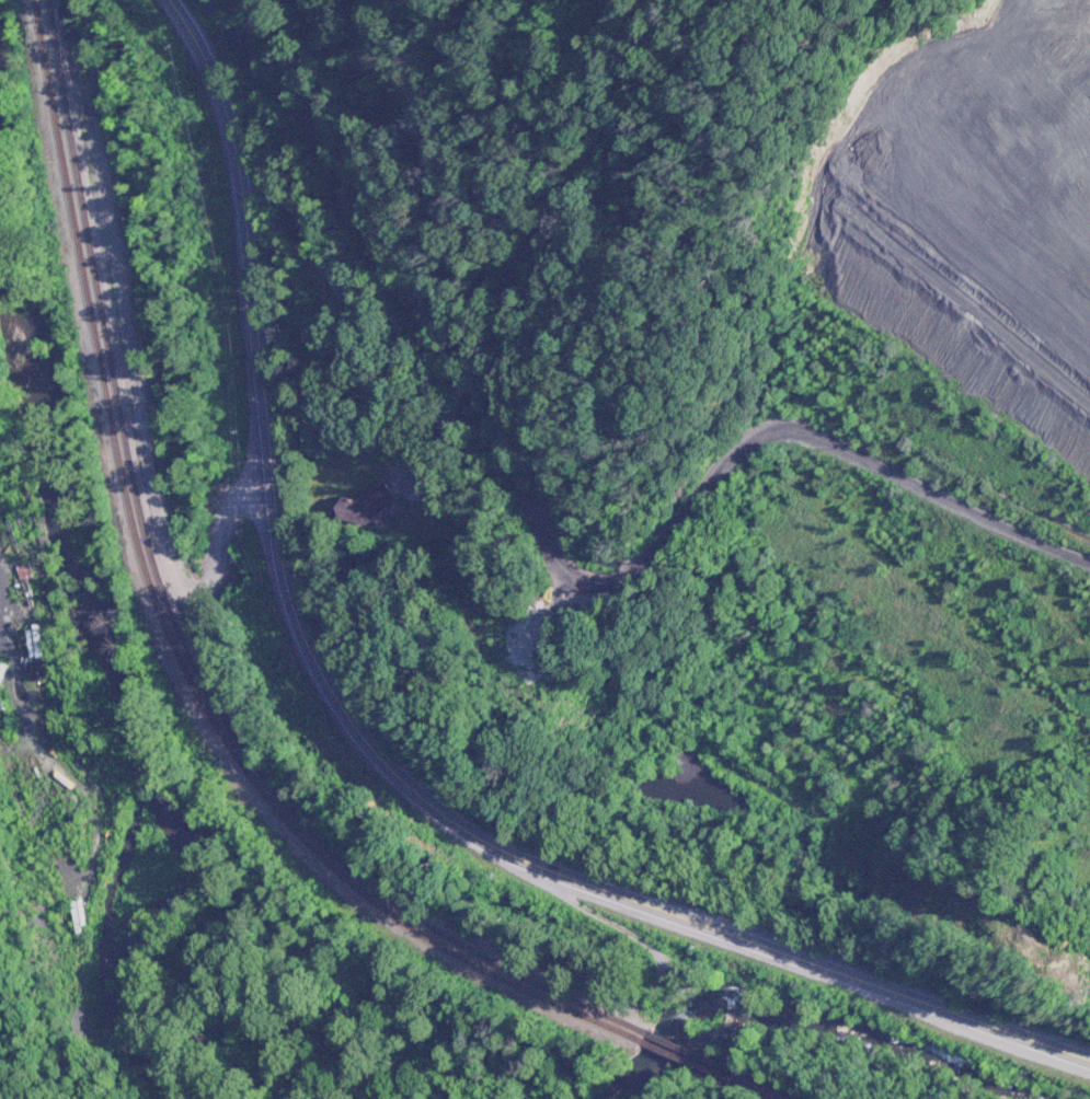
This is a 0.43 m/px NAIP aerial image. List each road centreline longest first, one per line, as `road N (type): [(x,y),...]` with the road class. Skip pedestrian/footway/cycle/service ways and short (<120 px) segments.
road 1 (primary): [(1089,1061),(528,864),(425,805),(387,771),(334,696),(295,603),(240,148),(223,90),(172,0)]

